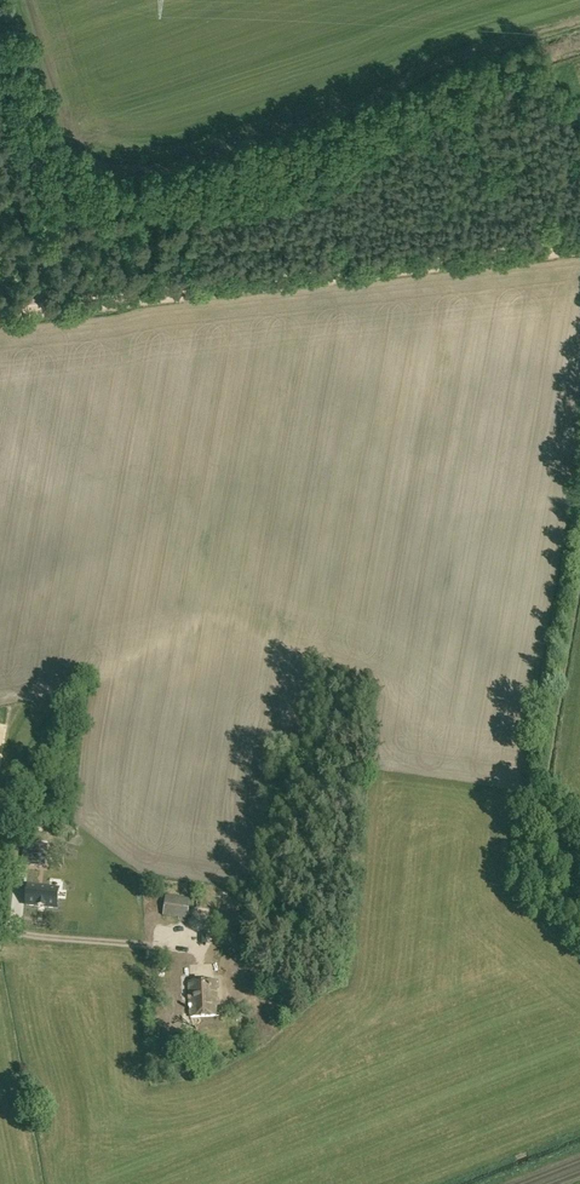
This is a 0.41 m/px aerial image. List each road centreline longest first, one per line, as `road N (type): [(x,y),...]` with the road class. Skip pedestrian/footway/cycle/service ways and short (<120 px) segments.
road 1 (track): [(579,252),(0,318)]
road 2 (track): [(161,946),(0,932)]

